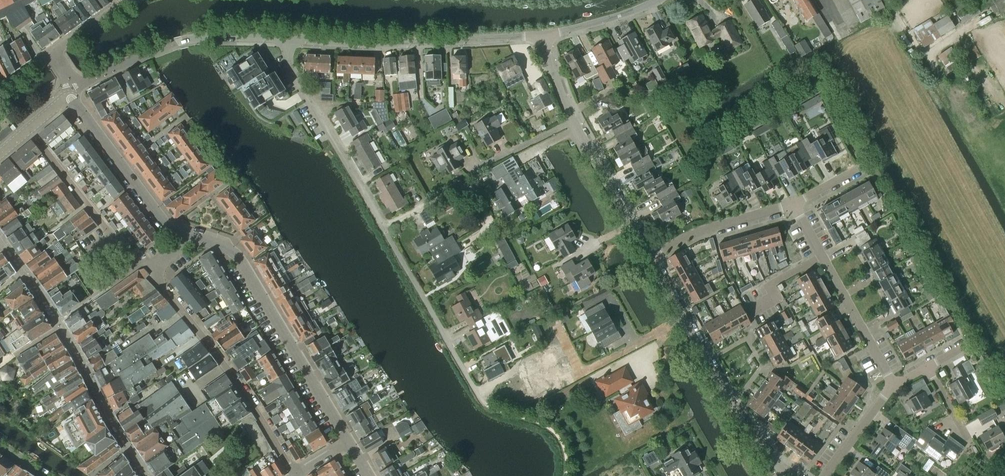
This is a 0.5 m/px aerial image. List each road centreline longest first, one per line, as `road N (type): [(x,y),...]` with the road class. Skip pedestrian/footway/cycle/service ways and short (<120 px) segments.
road 1 (residential): [(484,402),(297,82),(285,37)]
road 2 (residential): [(149,475),(59,322),(0,241)]
road 3 (tertiary): [(348,438),(239,256),(187,236)]
road 4 (tertiary): [(792,475),(759,445),(649,257)]
road 5 (tertiary): [(545,36),(379,44),(285,37)]
road 6 (residential): [(296,473),(153,271)]
road 7 (tertiary): [(649,257),(573,119),(545,36)]
road 8 (residential): [(892,383),(793,205)]
road 9 (tertiary): [(187,236),(154,209),(69,96)]
road 10 (residential): [(136,265),(28,129)]
road 11 (residential): [(793,205),(687,237),(649,257)]
road 12 (tertiary): [(69,96),(131,59),(184,40)]
road 13 (residential): [(545,36),(660,0)]

